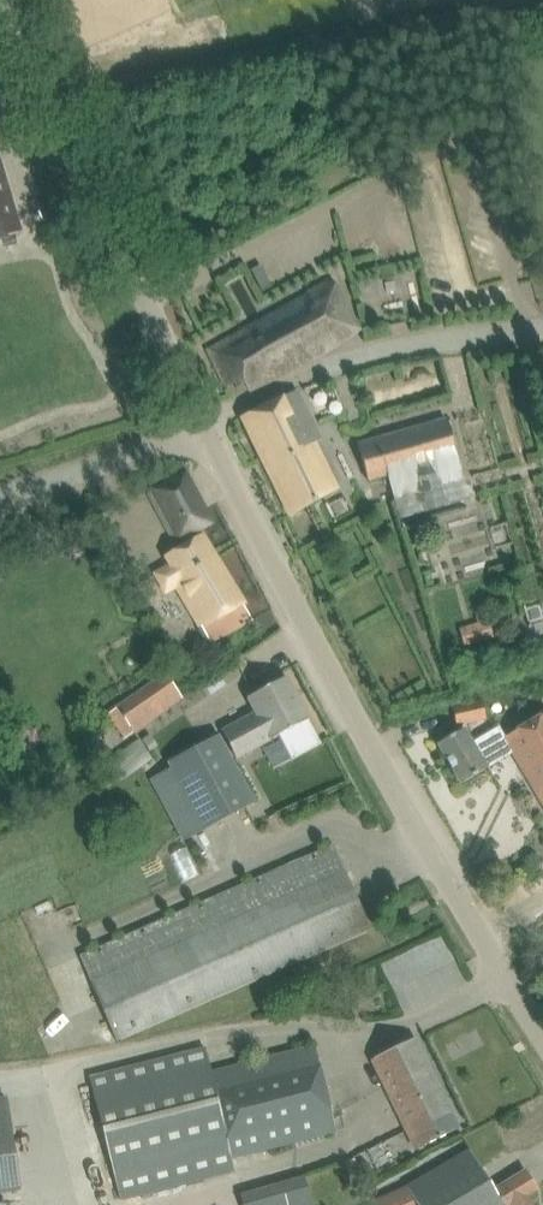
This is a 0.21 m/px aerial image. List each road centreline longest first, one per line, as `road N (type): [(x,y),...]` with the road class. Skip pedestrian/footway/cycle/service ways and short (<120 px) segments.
road 1 (unclassified): [(542,1037),(402,802),(204,421)]
road 2 (unclassified): [(204,421),(4,0)]
road 3 (unclassified): [(204,421),(345,358),(542,326)]
road 4 (unclassified): [(0,498),(168,441),(204,421)]

